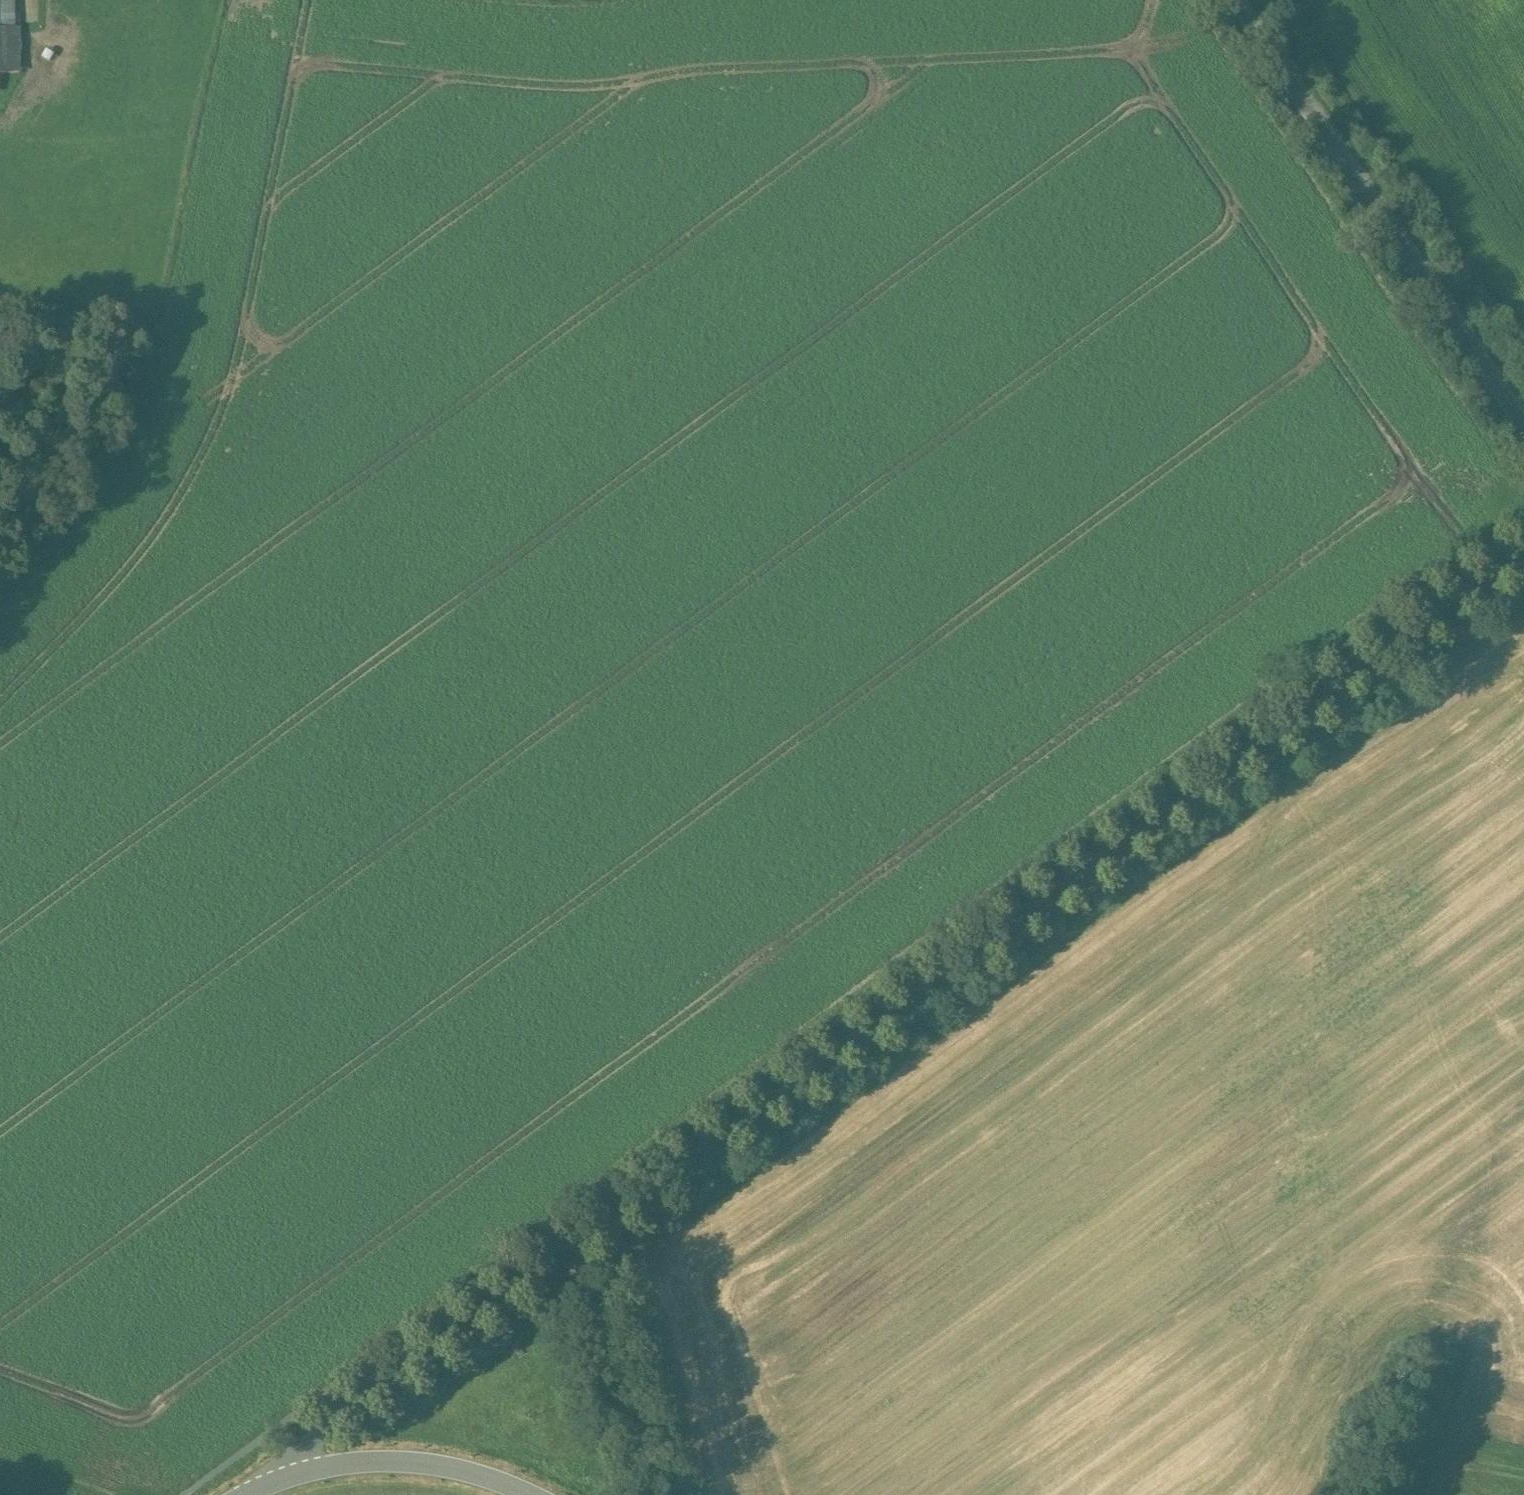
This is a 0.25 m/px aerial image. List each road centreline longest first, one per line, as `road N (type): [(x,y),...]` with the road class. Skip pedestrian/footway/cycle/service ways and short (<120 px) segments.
road 1 (residential): [(578,1248),(1523,553)]
road 2 (unclassified): [(1523,434),(1233,0)]
road 3 (residential): [(289,1476),(291,1461),(385,1382),(578,1248)]
road 4 (unclassified): [(578,1248),(653,1494)]
road 5 (tertiary): [(525,1494),(487,1477),(407,1462),(289,1476)]

